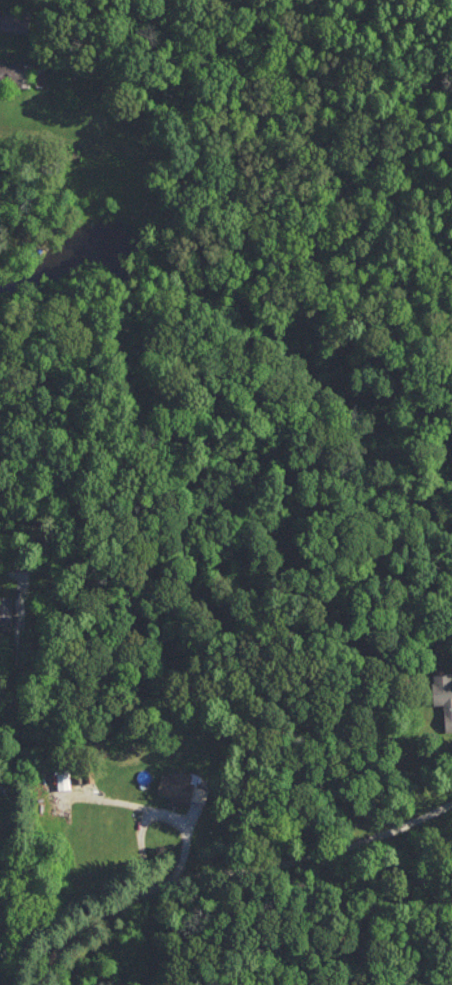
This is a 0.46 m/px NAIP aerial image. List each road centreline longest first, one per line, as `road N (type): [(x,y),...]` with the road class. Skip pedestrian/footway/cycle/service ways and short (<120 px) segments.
road 1 (residential): [(46,984),(52,960),(201,866),(328,864),(451,805)]

